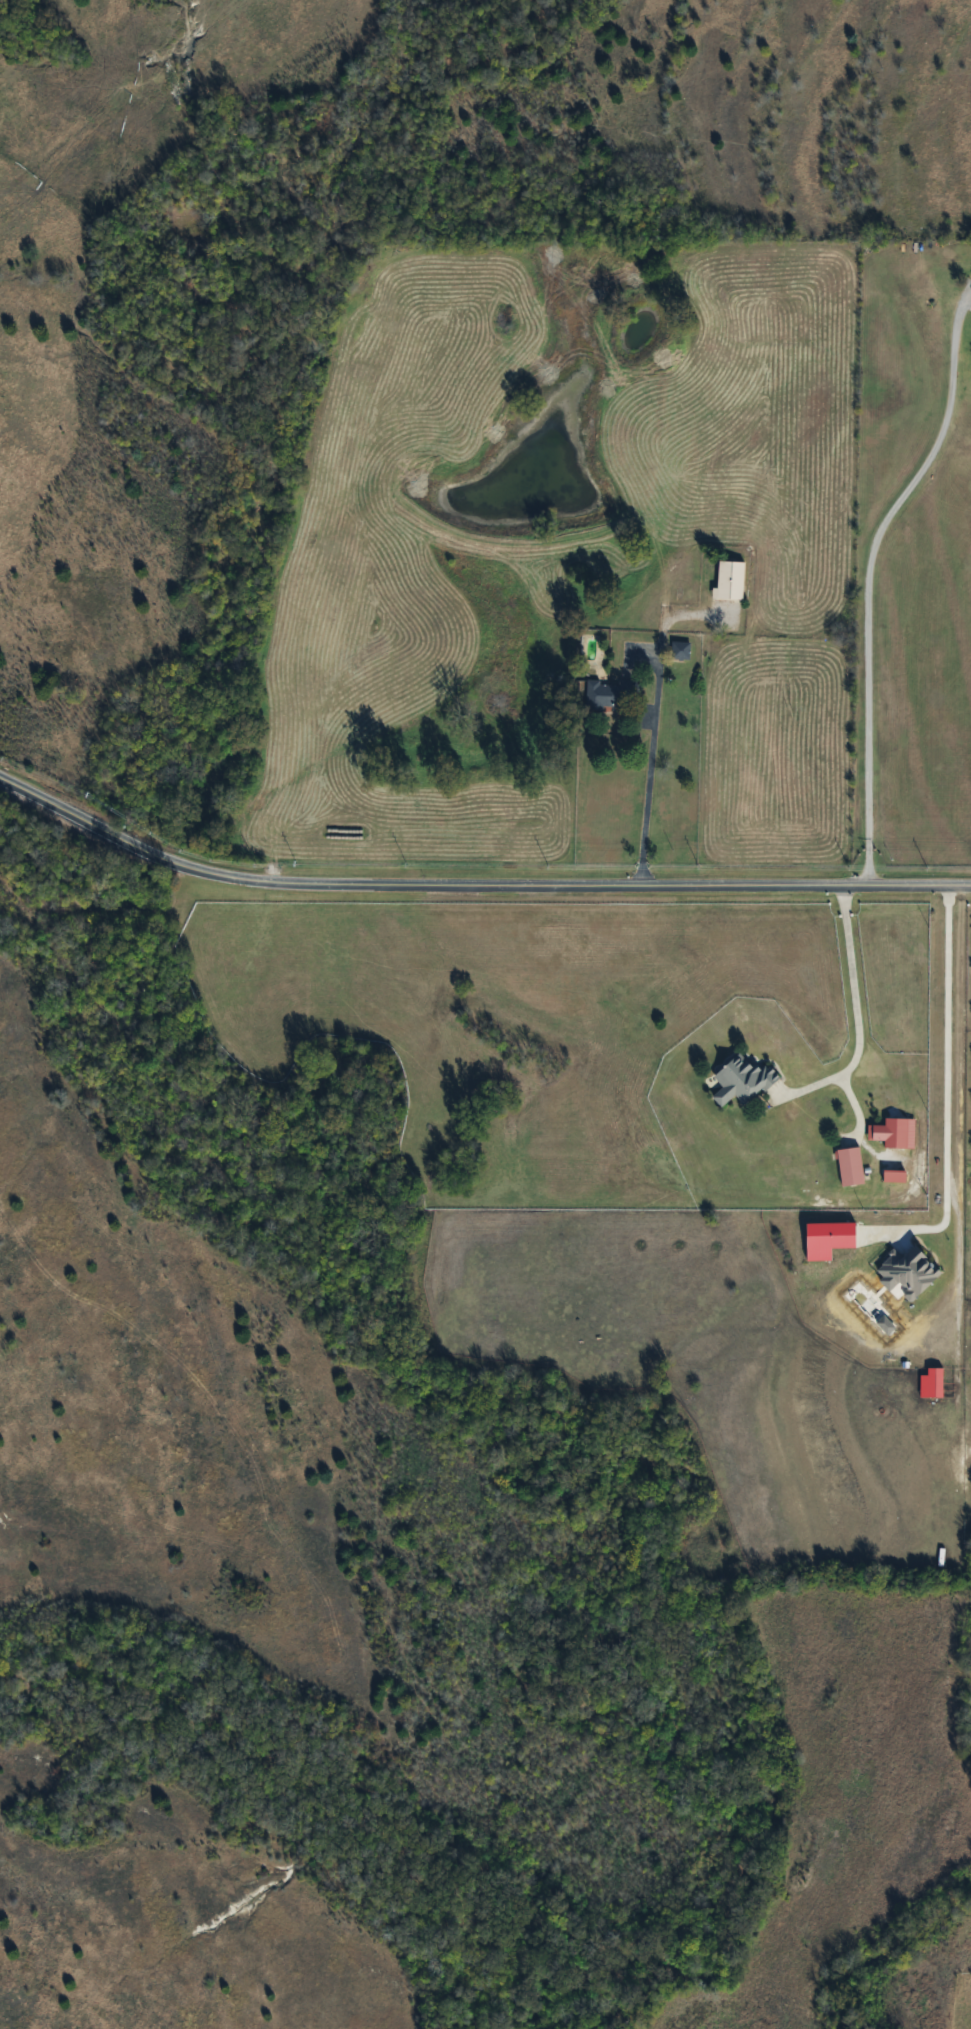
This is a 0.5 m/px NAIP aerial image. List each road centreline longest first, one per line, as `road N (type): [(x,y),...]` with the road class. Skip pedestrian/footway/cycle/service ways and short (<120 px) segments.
road 1 (residential): [(0,785),(173,867),(259,886),(970,886)]

